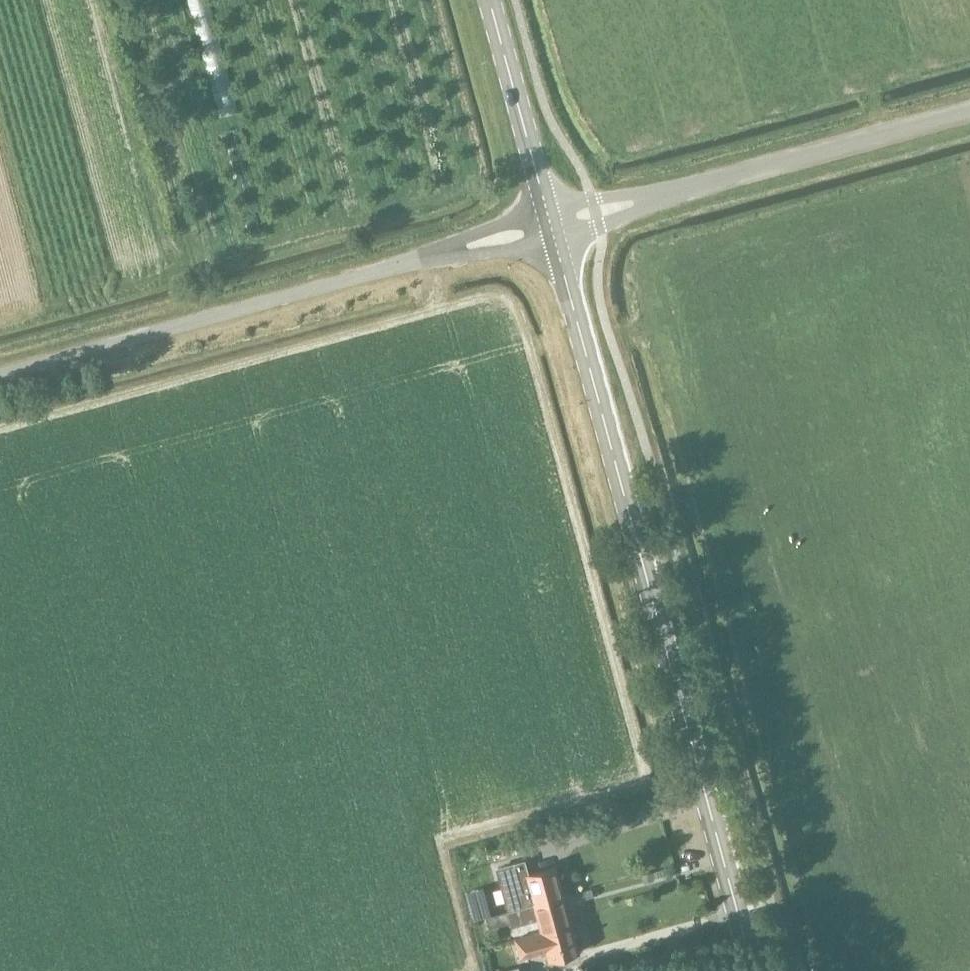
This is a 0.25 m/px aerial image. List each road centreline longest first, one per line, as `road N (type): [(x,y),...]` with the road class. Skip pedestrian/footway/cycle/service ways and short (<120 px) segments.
road 1 (secondary): [(753,970),(554,239)]
road 2 (unclassified): [(0,375),(443,253)]
road 3 (unclassified): [(969,110),(653,197)]
road 4 (secondary): [(546,211),(489,0)]

